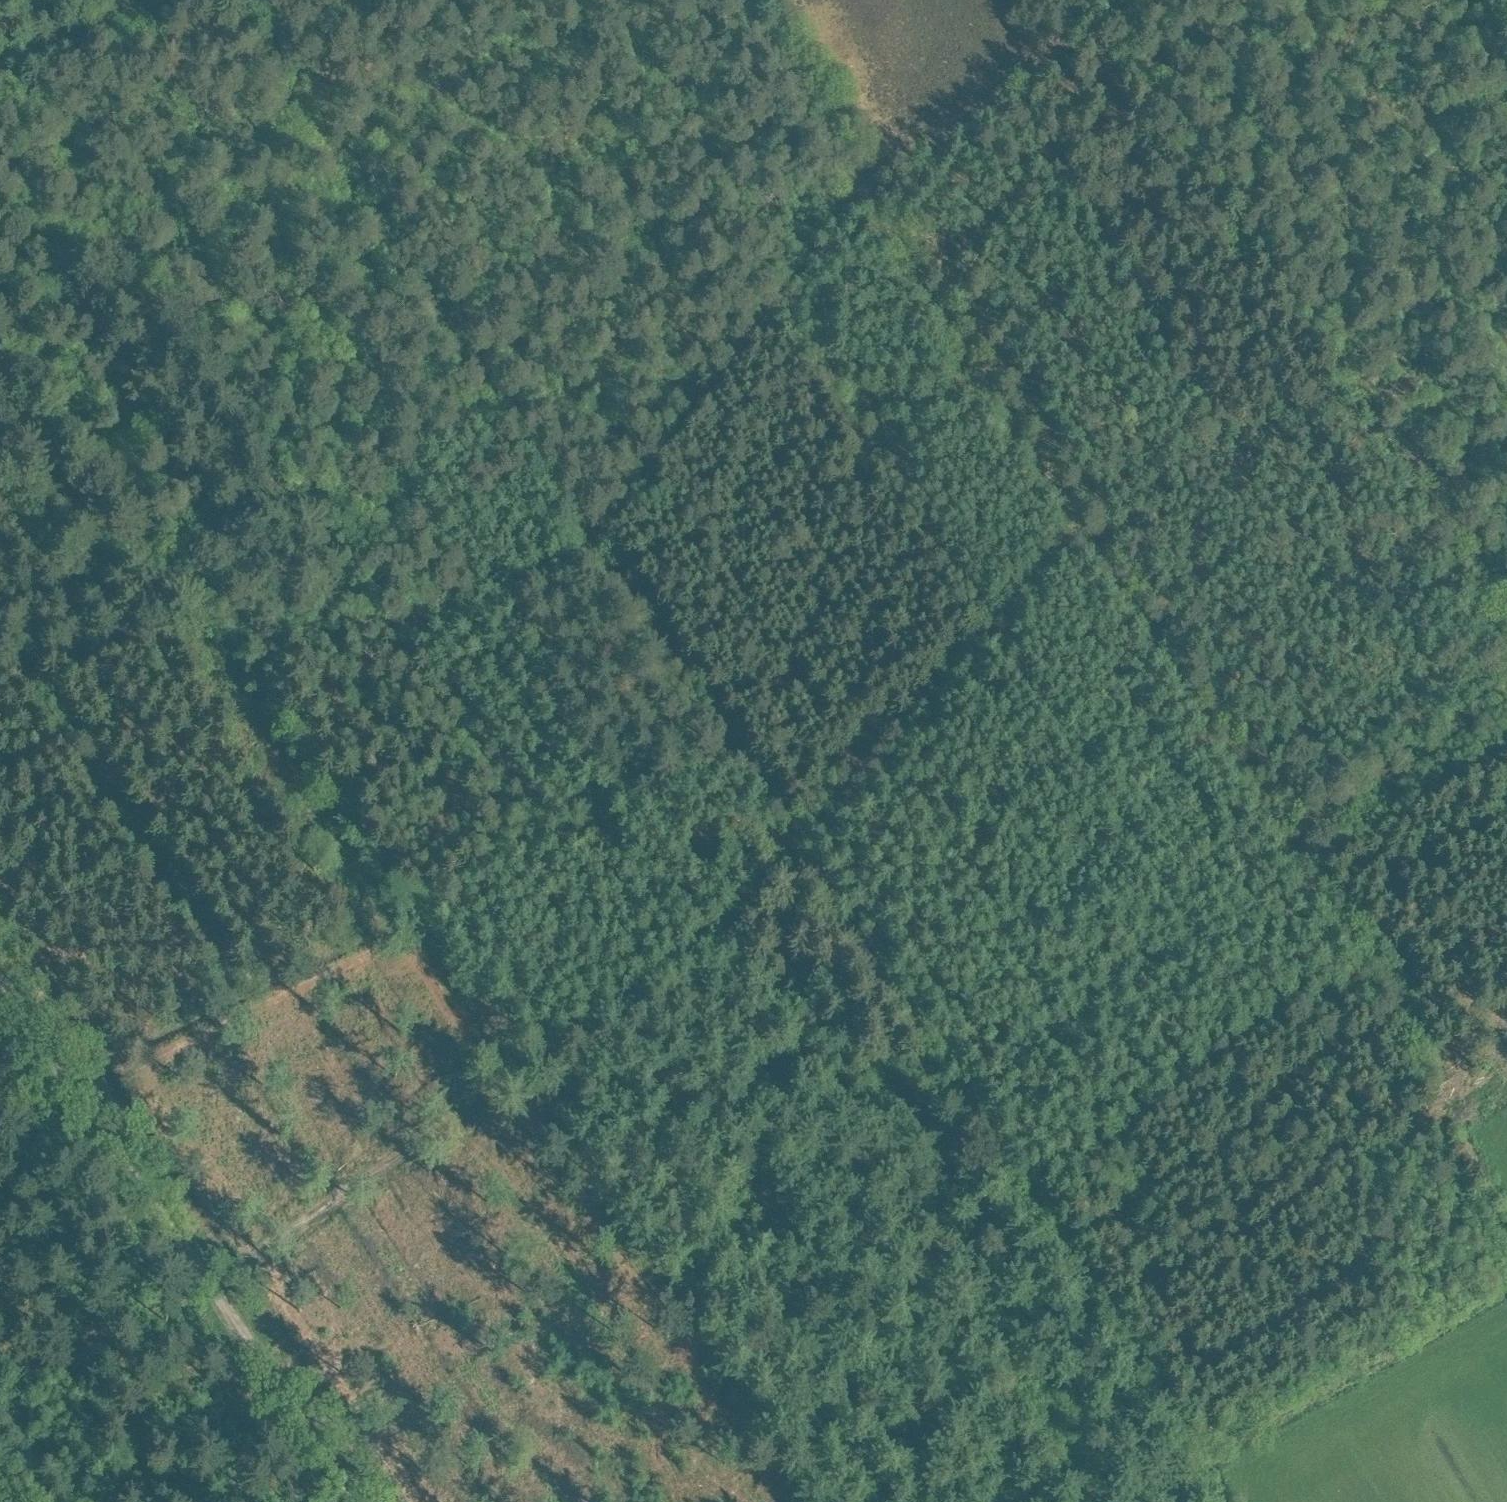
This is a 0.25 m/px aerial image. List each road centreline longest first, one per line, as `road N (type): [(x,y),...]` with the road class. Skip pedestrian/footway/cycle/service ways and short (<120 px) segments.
road 1 (track): [(860,193),(845,203),(614,515),(522,595),(479,612),(0,671)]
road 2 (track): [(733,0),(1281,838)]
road 3 (track): [(350,1501),(0,981)]
road 4 (track): [(860,193),(907,153),(1163,0)]

